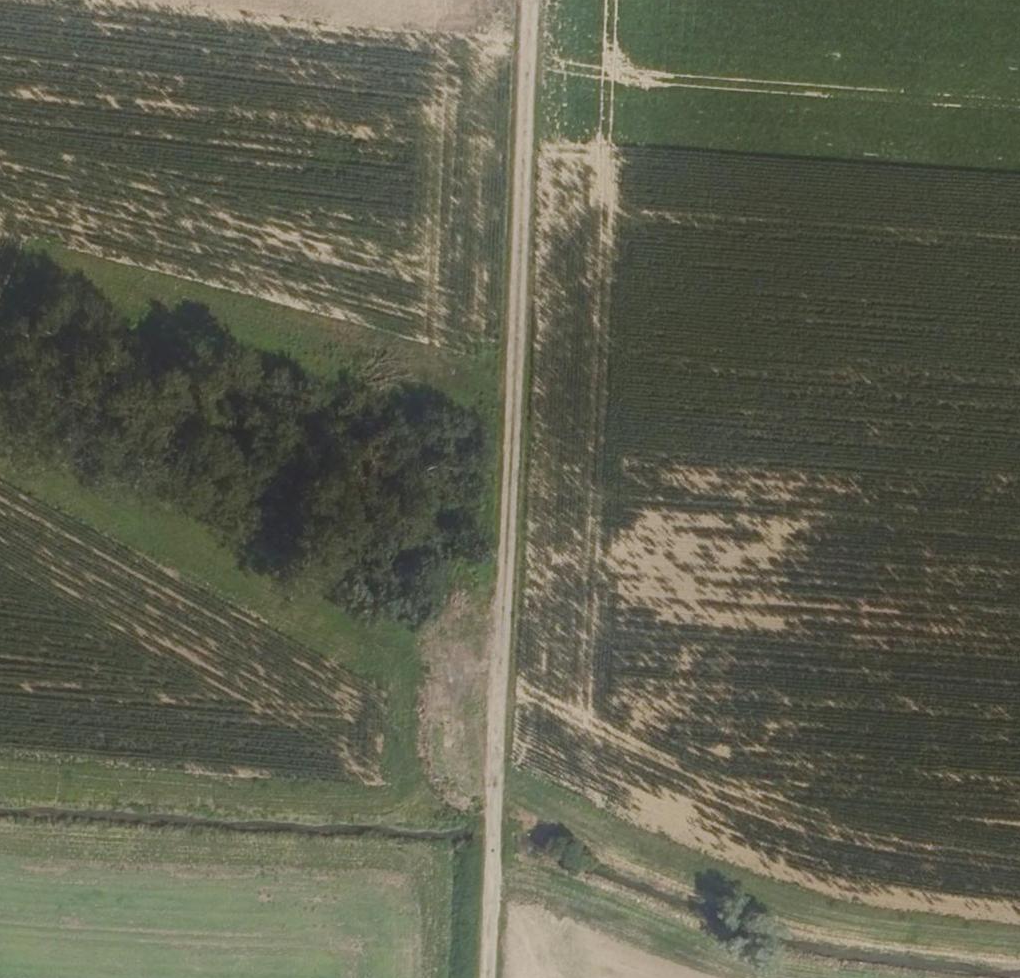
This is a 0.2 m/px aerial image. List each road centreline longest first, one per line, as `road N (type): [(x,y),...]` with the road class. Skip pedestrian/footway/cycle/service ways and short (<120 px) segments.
road 1 (track): [(487,977),(531,0)]
road 2 (track): [(0,842),(490,868),(815,977)]

